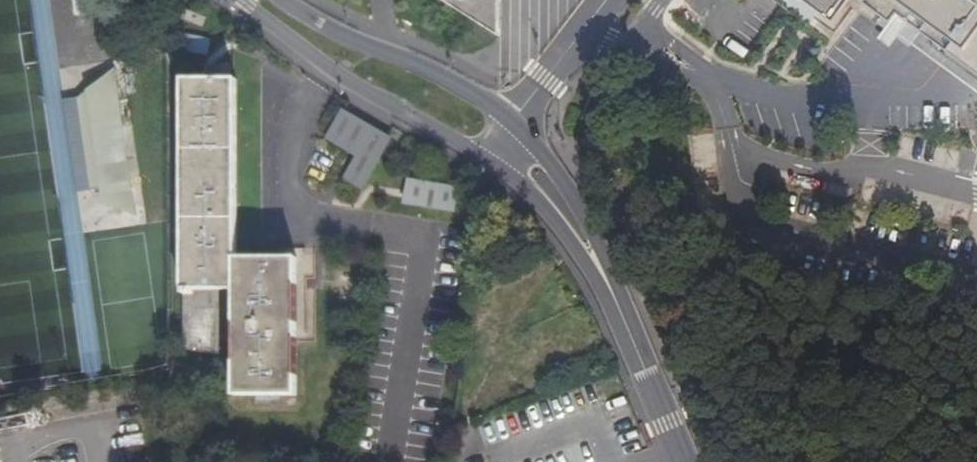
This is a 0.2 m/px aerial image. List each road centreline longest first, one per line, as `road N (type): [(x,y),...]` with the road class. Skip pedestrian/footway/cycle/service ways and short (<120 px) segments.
road 1 (tertiary): [(237,0),(328,70),(490,162)]
road 2 (tertiary): [(513,122),(285,0)]
road 3 (tertiary): [(610,290),(572,192),(513,122)]
road 4 (tertiary): [(682,461),(610,290)]
road 5 (tertiary): [(490,162),(610,290)]
road 6 (residential): [(513,122),(609,0)]

